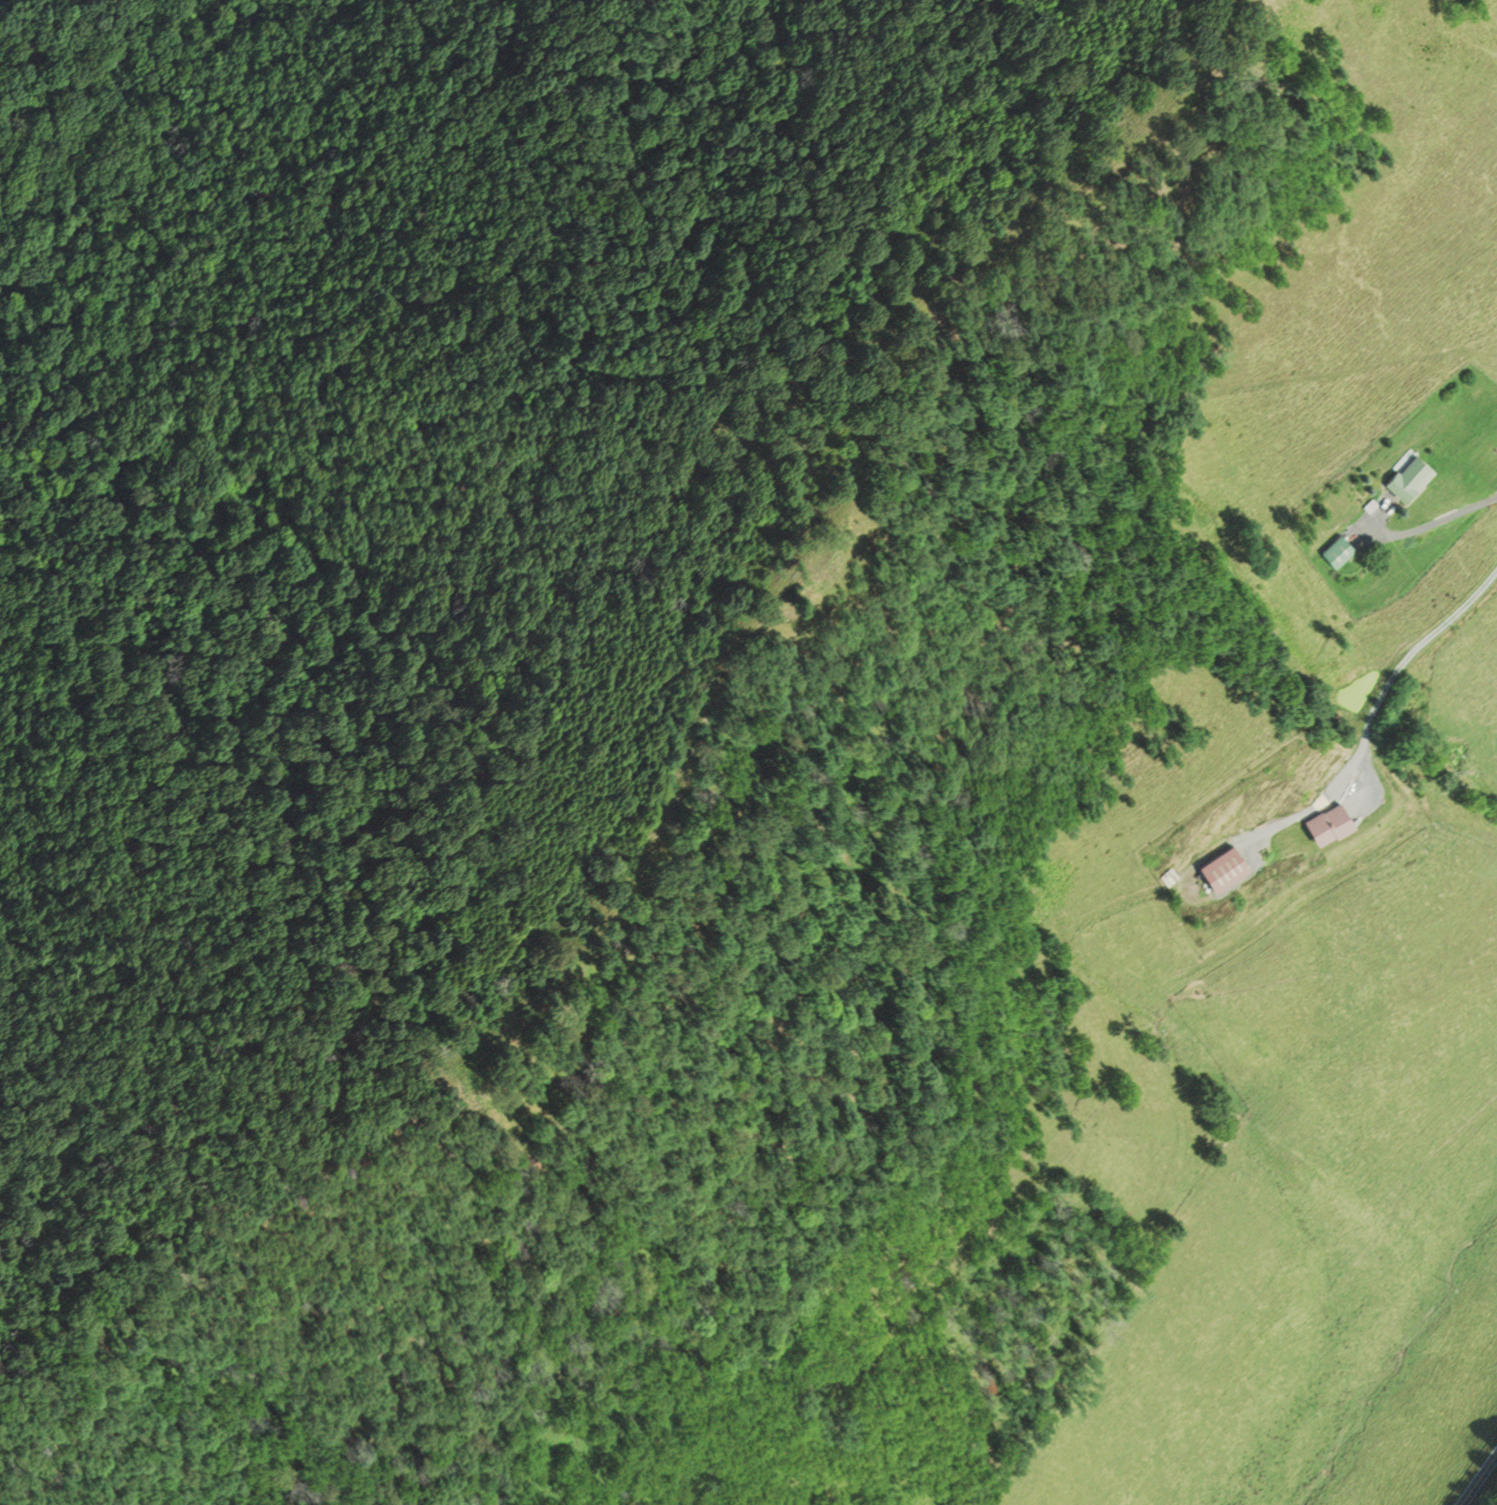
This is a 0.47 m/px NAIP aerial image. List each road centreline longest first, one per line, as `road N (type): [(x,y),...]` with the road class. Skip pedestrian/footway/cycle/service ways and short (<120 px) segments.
road 1 (residential): [(1496,570),(1397,667),(1345,780),(1324,797)]

